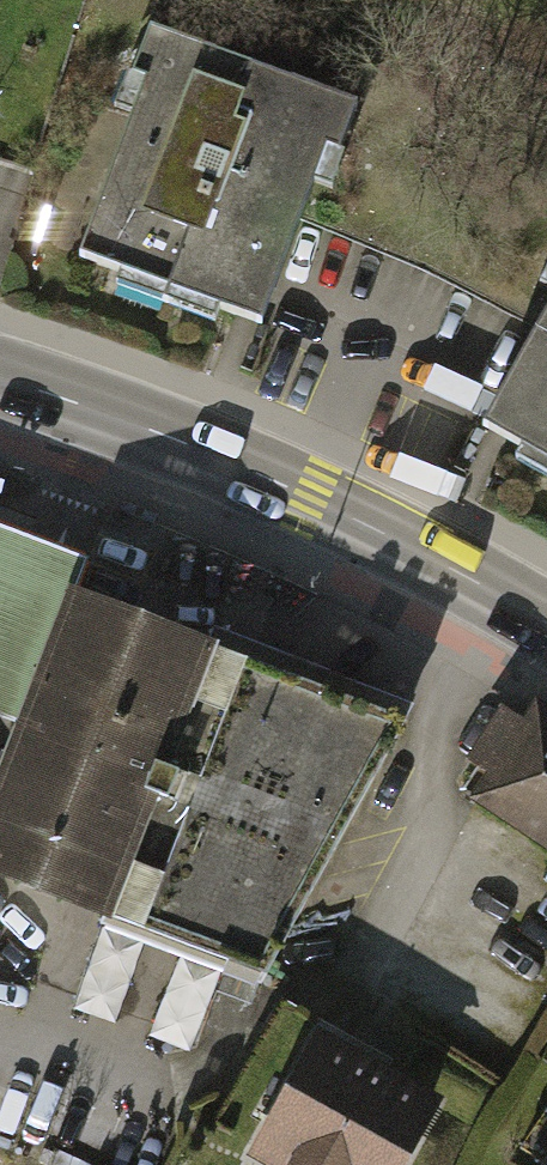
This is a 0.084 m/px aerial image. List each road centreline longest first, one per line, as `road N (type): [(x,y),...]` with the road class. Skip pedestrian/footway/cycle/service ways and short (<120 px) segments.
road 1 (primary): [(0,378),(235,462),(546,623)]

